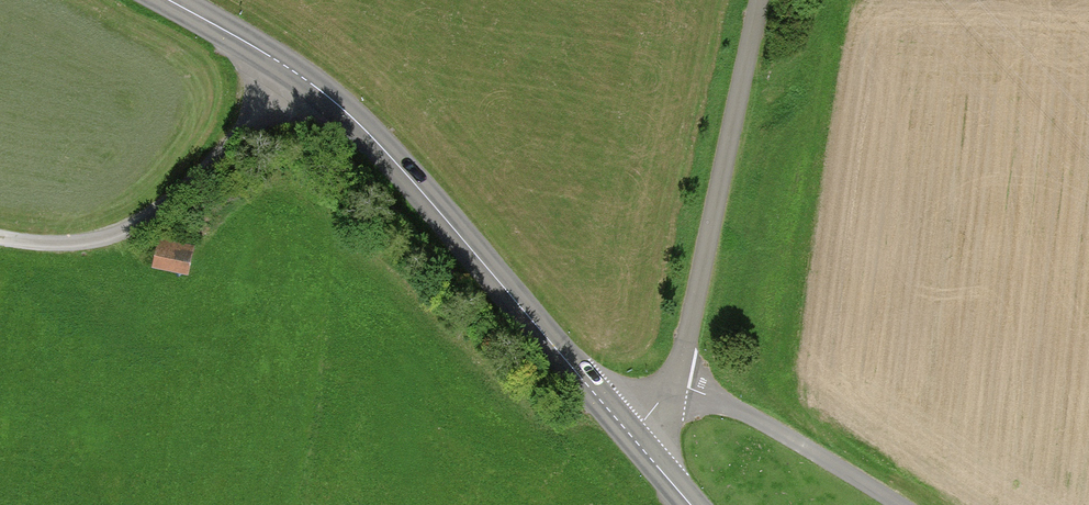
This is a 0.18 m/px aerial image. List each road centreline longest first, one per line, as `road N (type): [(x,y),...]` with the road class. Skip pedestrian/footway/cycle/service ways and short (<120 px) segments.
road 1 (tertiary): [(170,0),(288,70),(378,144),(629,437)]
road 2 (unclassified): [(673,383),(758,0)]
road 3 (track): [(288,70),(176,198),(132,226),(76,243),(0,239)]
road 4 (unclassified): [(673,383),(796,443),(898,504)]

